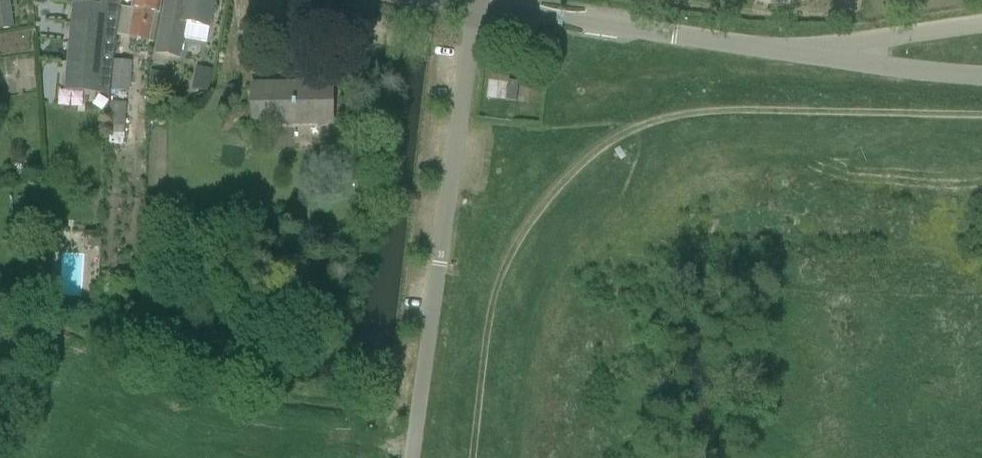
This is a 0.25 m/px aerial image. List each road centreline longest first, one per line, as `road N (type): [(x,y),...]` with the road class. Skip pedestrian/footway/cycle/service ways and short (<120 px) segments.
road 1 (tertiary): [(981,77),(475,7)]
road 2 (unclassified): [(417,457),(475,7)]

